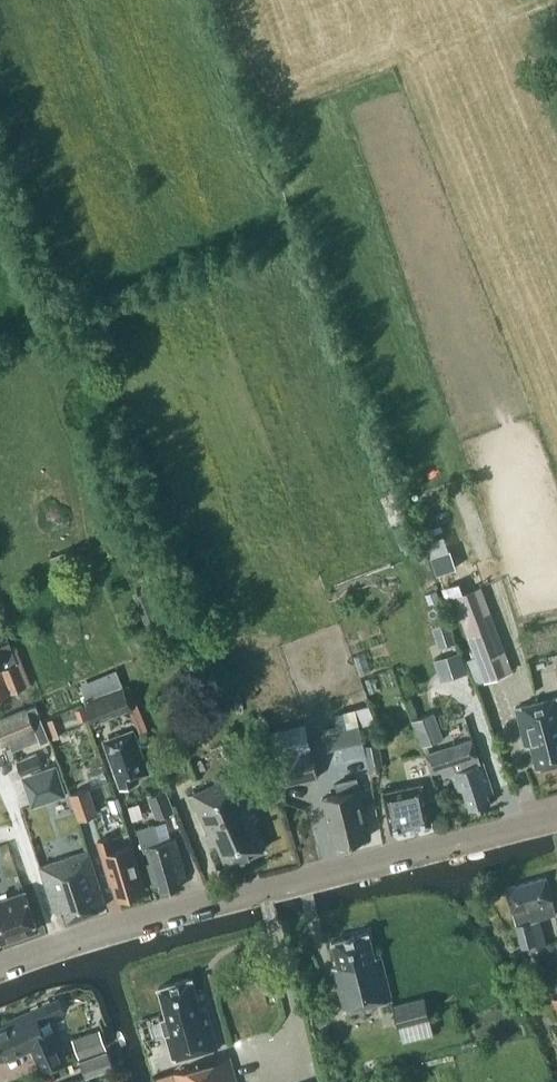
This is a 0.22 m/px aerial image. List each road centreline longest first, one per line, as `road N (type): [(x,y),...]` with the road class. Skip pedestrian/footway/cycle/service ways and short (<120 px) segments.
road 1 (residential): [(0,966),(219,898),(556,814)]

